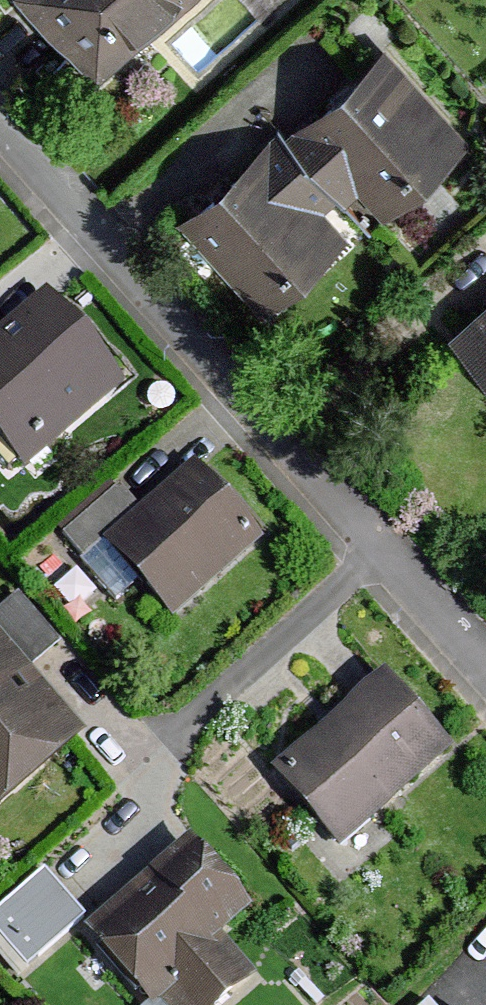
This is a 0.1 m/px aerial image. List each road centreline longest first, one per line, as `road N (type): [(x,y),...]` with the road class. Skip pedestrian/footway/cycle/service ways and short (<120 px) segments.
road 1 (residential): [(0,118),(377,556),(485,669)]

